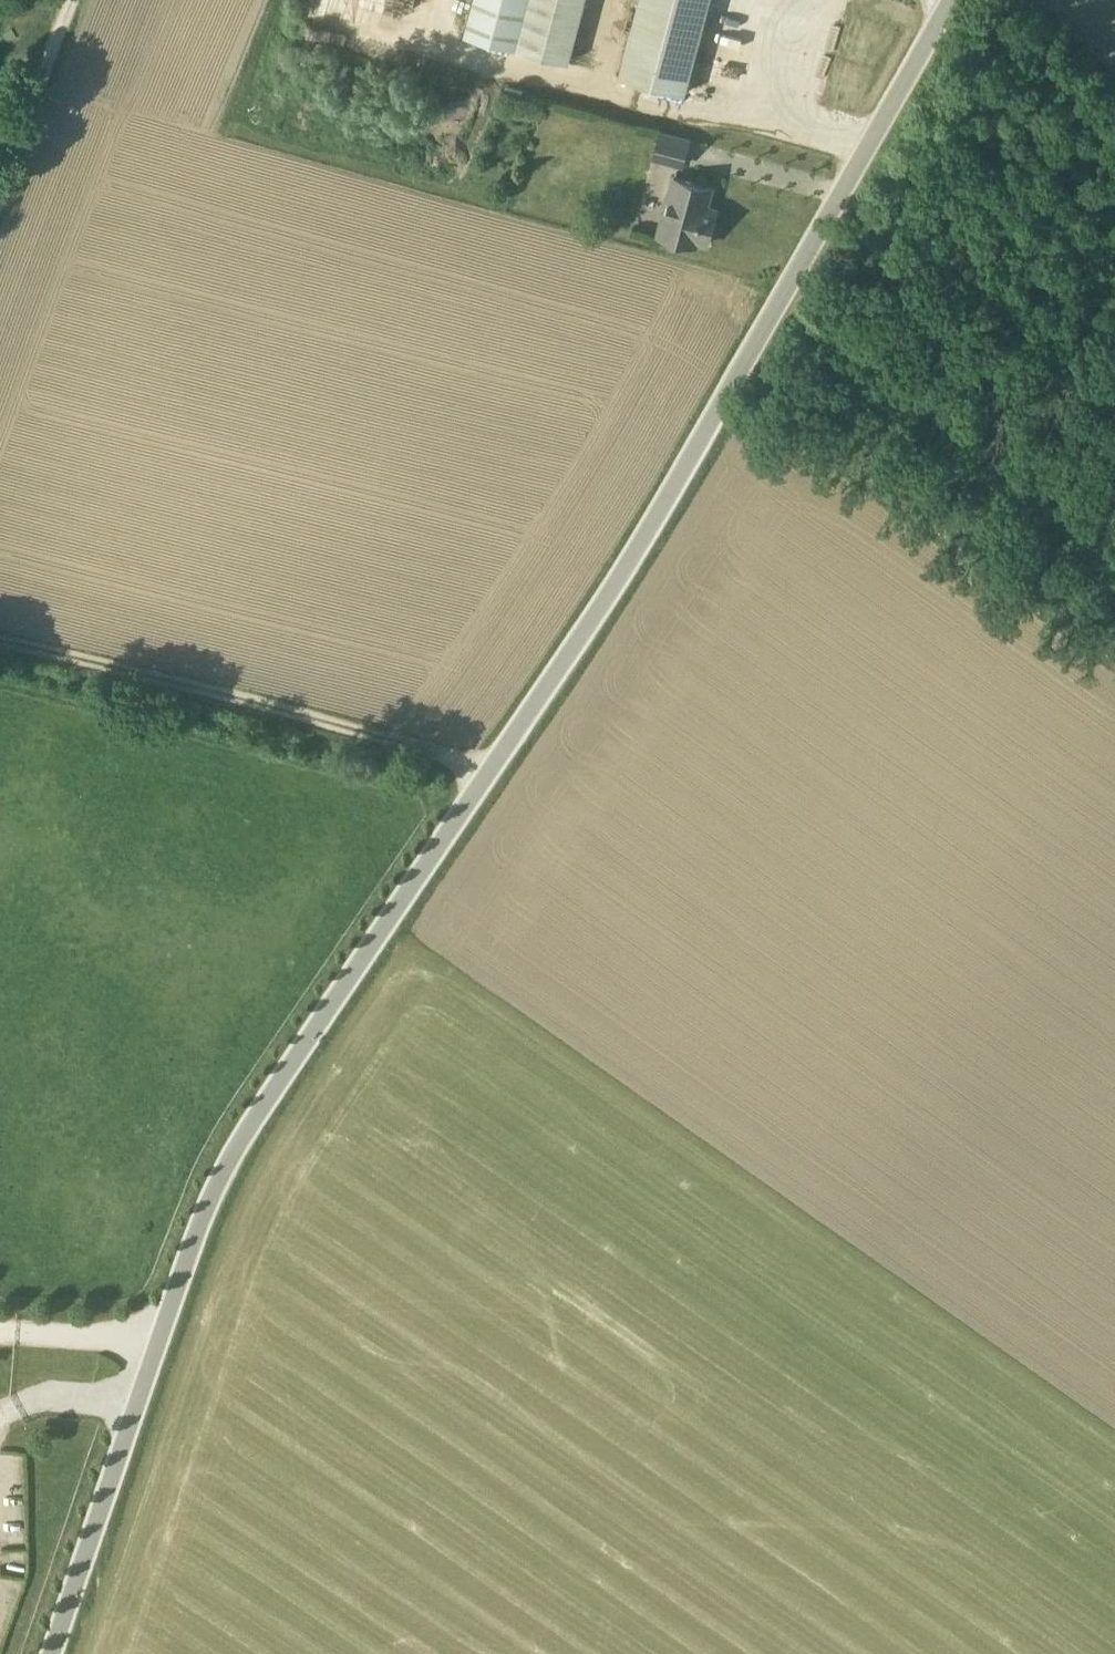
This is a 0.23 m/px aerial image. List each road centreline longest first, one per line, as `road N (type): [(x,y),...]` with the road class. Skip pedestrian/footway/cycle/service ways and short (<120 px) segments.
road 1 (tertiary): [(52,1653),(212,1194),(240,1140),(622,572),(953,0)]
road 2 (track): [(0,643),(491,770)]
road 3 (track): [(74,0),(0,198)]

